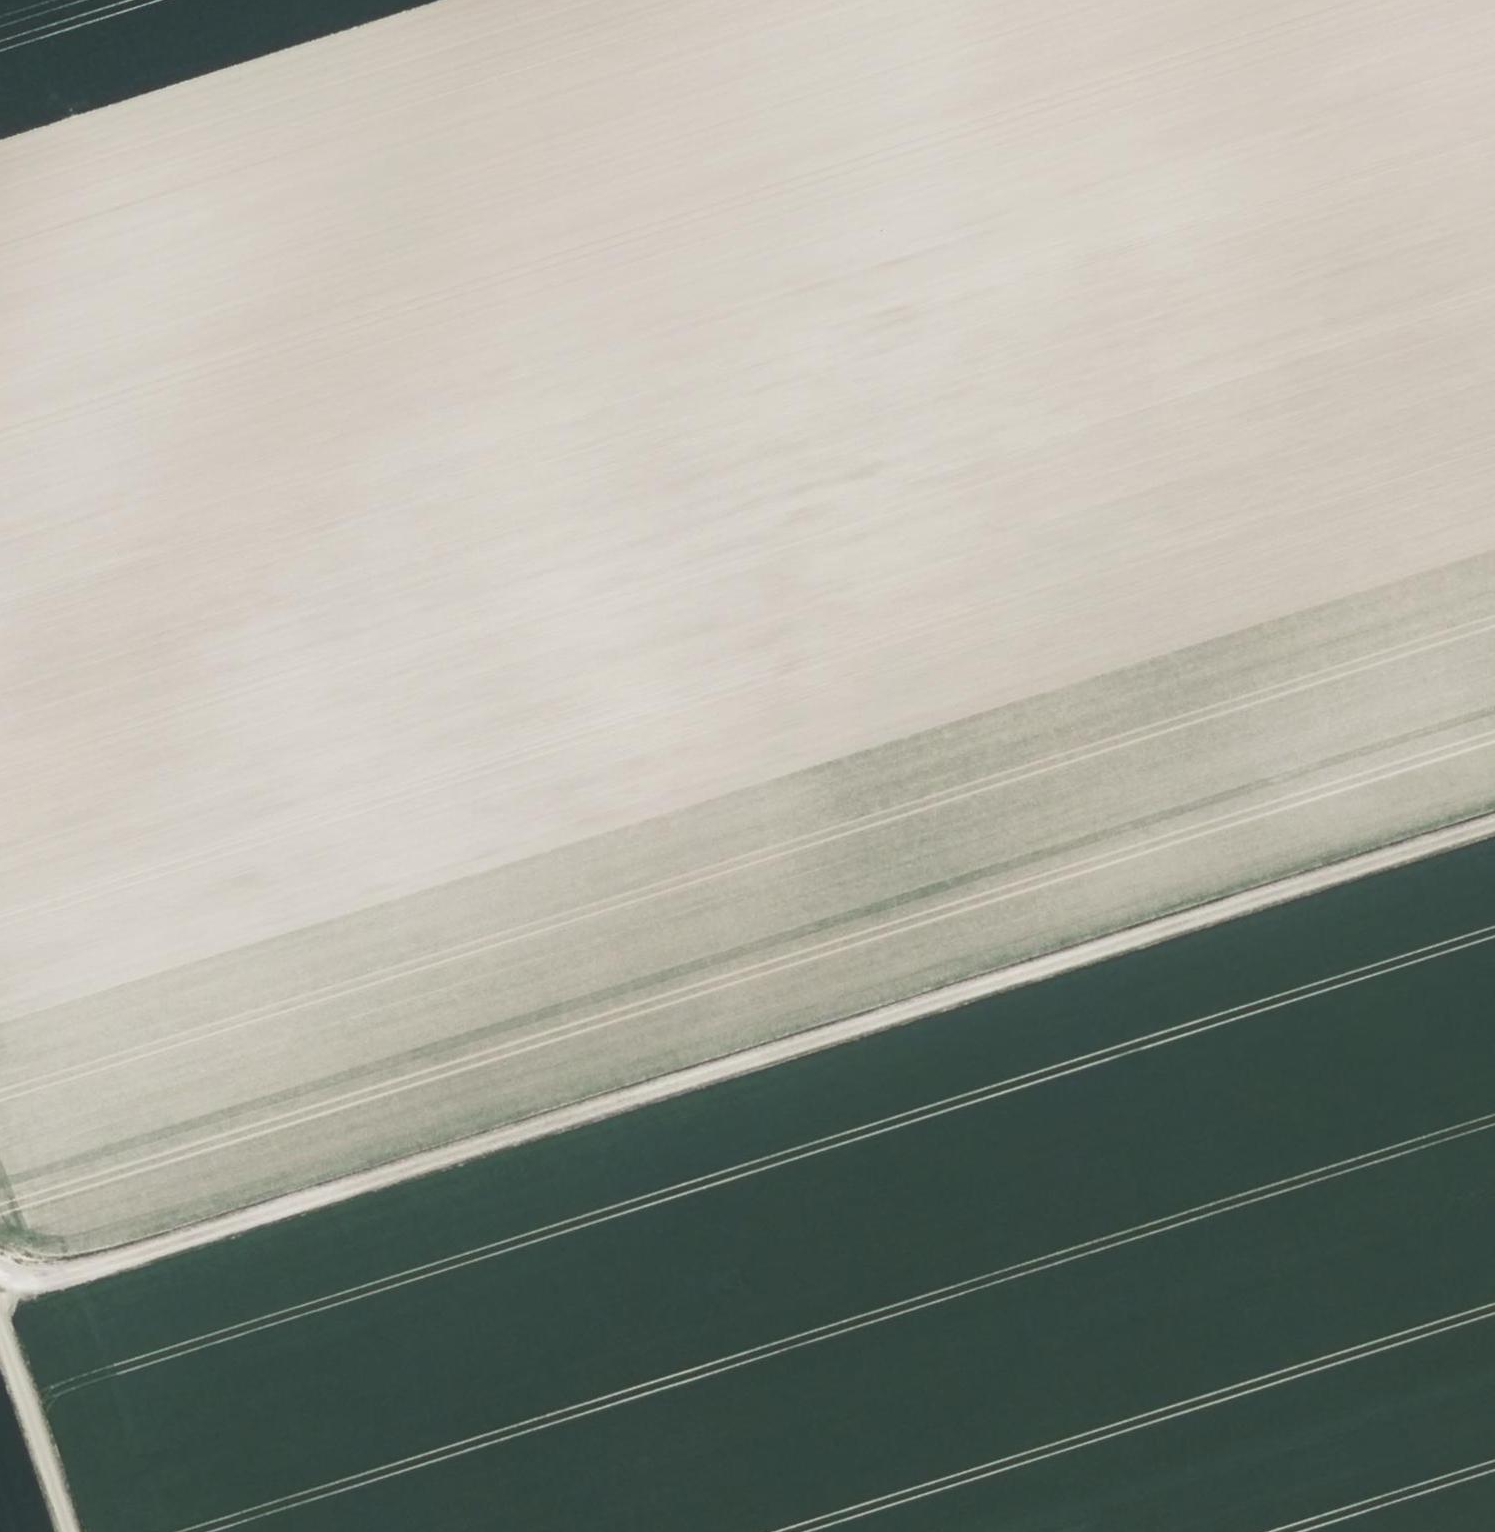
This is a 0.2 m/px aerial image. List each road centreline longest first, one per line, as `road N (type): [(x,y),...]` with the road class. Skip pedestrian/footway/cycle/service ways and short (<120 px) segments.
road 1 (track): [(1494,828),(0,1304)]
road 2 (track): [(69,1531),(0,1325)]

